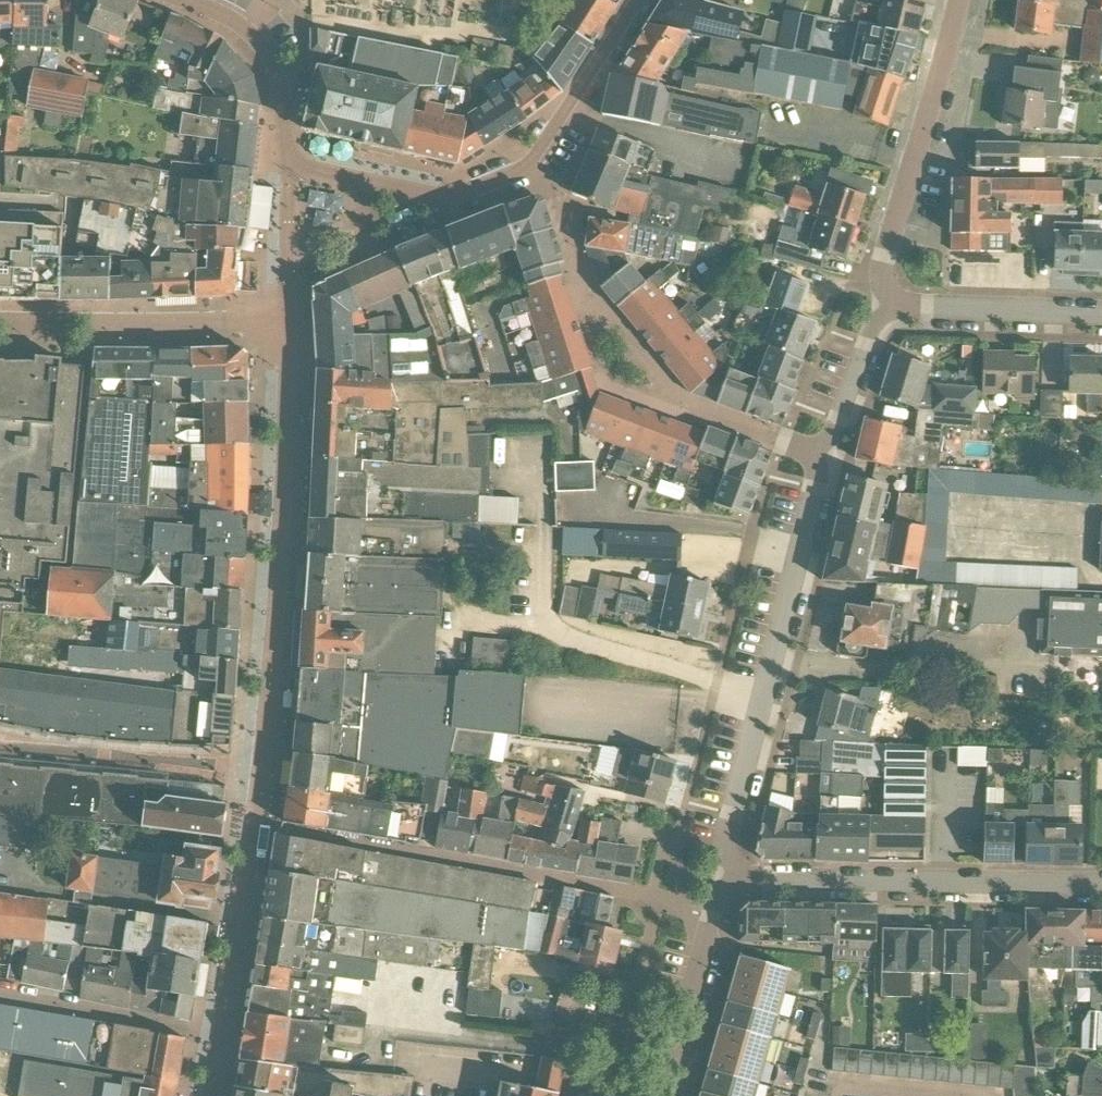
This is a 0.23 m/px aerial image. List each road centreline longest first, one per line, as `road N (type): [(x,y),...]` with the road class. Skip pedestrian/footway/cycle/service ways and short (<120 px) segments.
road 1 (residential): [(739,874),(726,834),(817,482),(817,453),(835,432),(873,328),(898,303)]
road 2 (residential): [(289,165),(461,198),(530,165),(638,0)]
road 3 (residential): [(289,165),(290,316),(0,319)]
road 4 (residential): [(1101,884),(739,874)]
road 5 (residential): [(898,303),(884,287),(883,259),(959,0)]
road 6 (residential): [(658,1095),(713,917),(739,874)]
road 7 (residential): [(185,0),(244,28),(264,49),(282,96),(289,165)]
road 8 (residential): [(1101,314),(898,303)]

